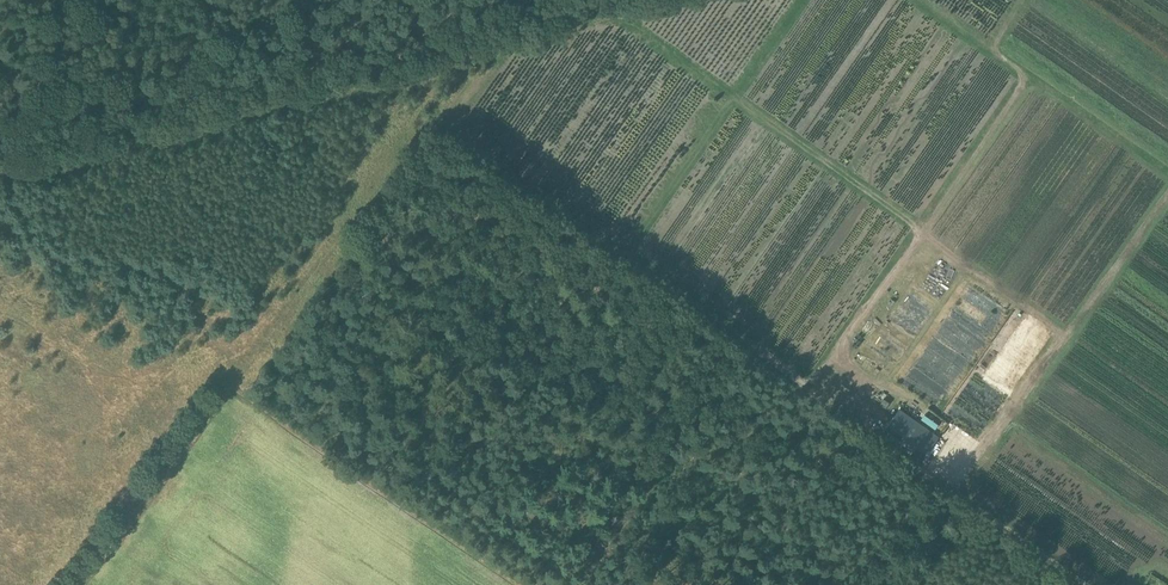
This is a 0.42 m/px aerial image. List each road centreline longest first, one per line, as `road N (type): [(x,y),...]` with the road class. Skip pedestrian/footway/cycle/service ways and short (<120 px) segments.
road 1 (track): [(838,414),(1082,584)]

